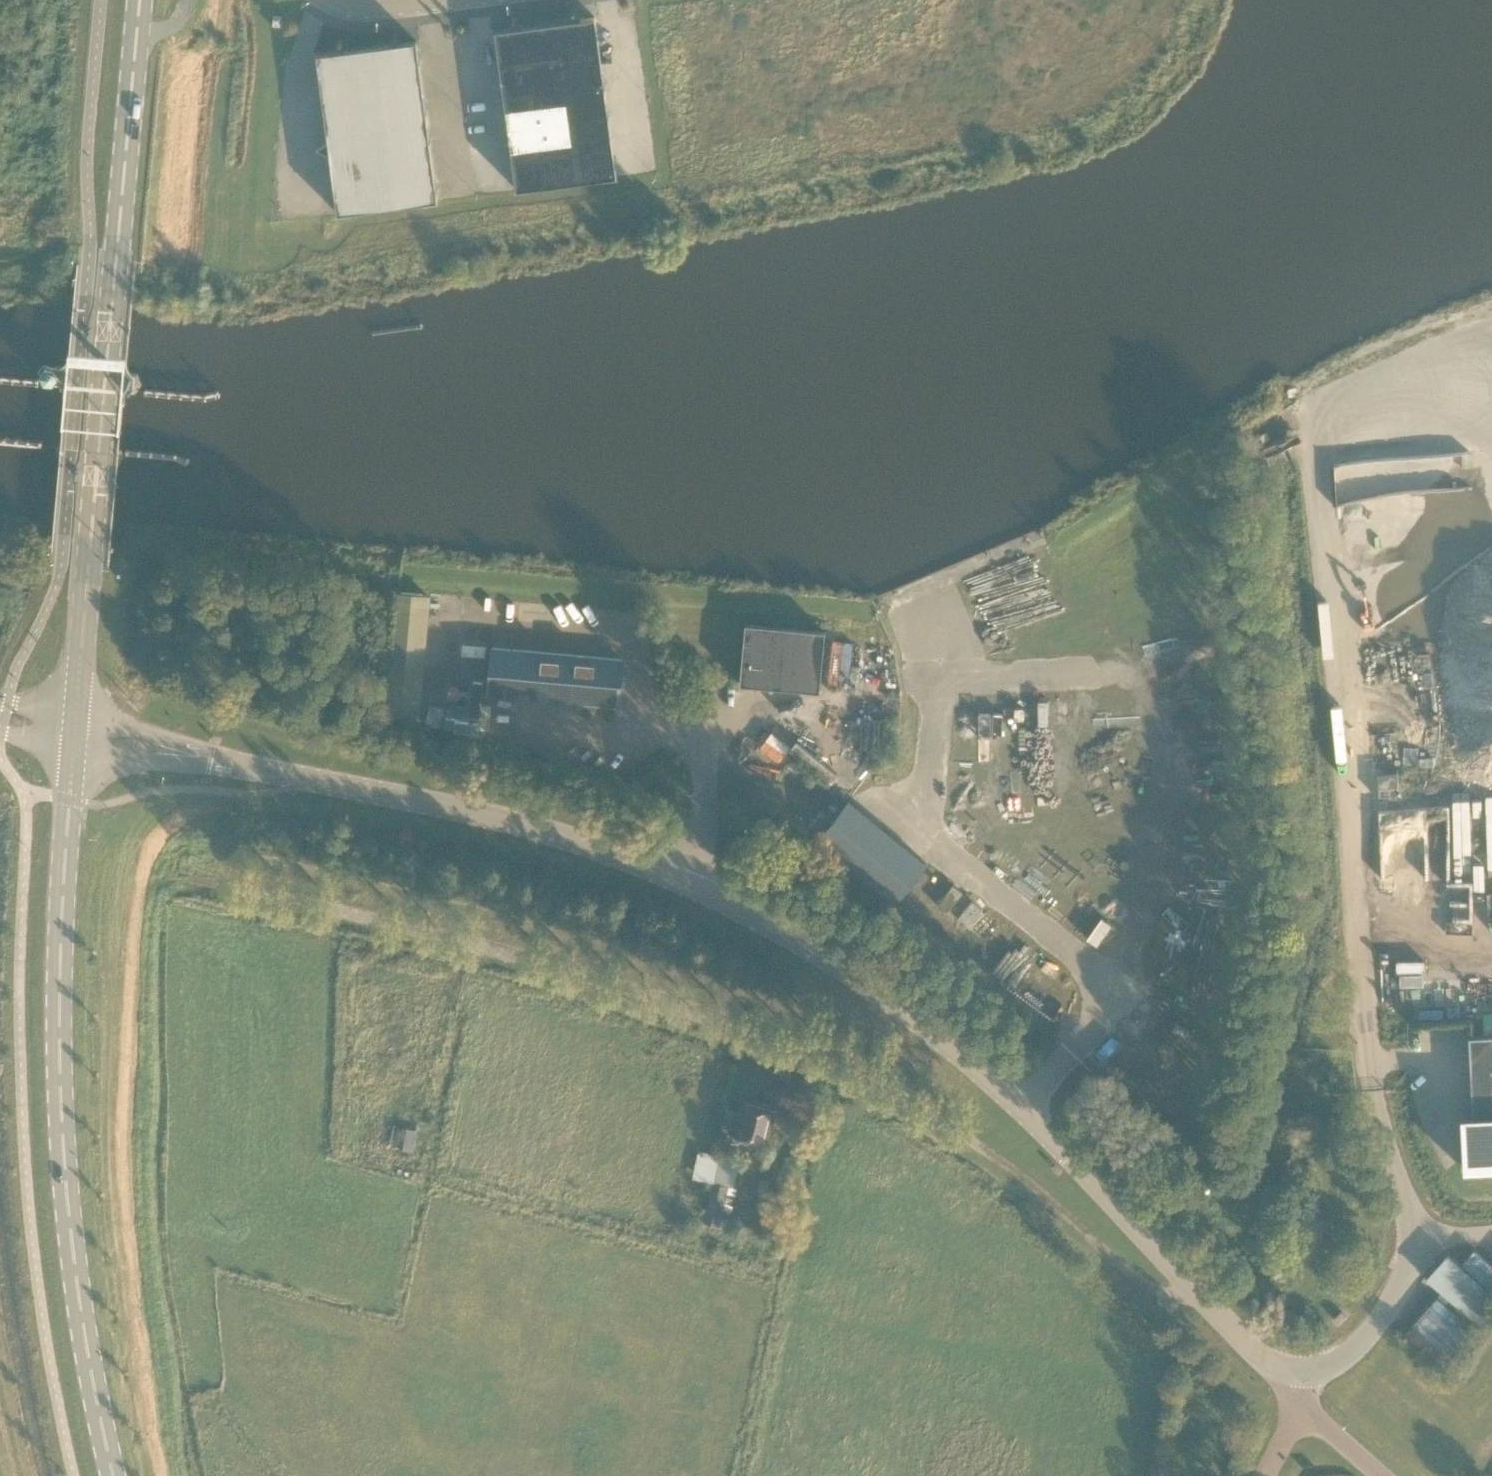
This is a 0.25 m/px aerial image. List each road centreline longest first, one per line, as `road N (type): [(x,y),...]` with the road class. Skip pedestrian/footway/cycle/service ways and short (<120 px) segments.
road 1 (unclassified): [(1292,1395),(1033,1118),(924,1022),(796,935),(653,864),(446,800),(75,730)]
road 2 (secondary): [(112,1475),(77,1297),(64,1160),(59,1023),(75,730)]
road 3 (secondary): [(75,730),(141,0)]
road 4 (unclassified): [(1292,1395),(1370,1333),(1421,1248)]
road 5 (unclassified): [(1383,1475),(1292,1395)]

